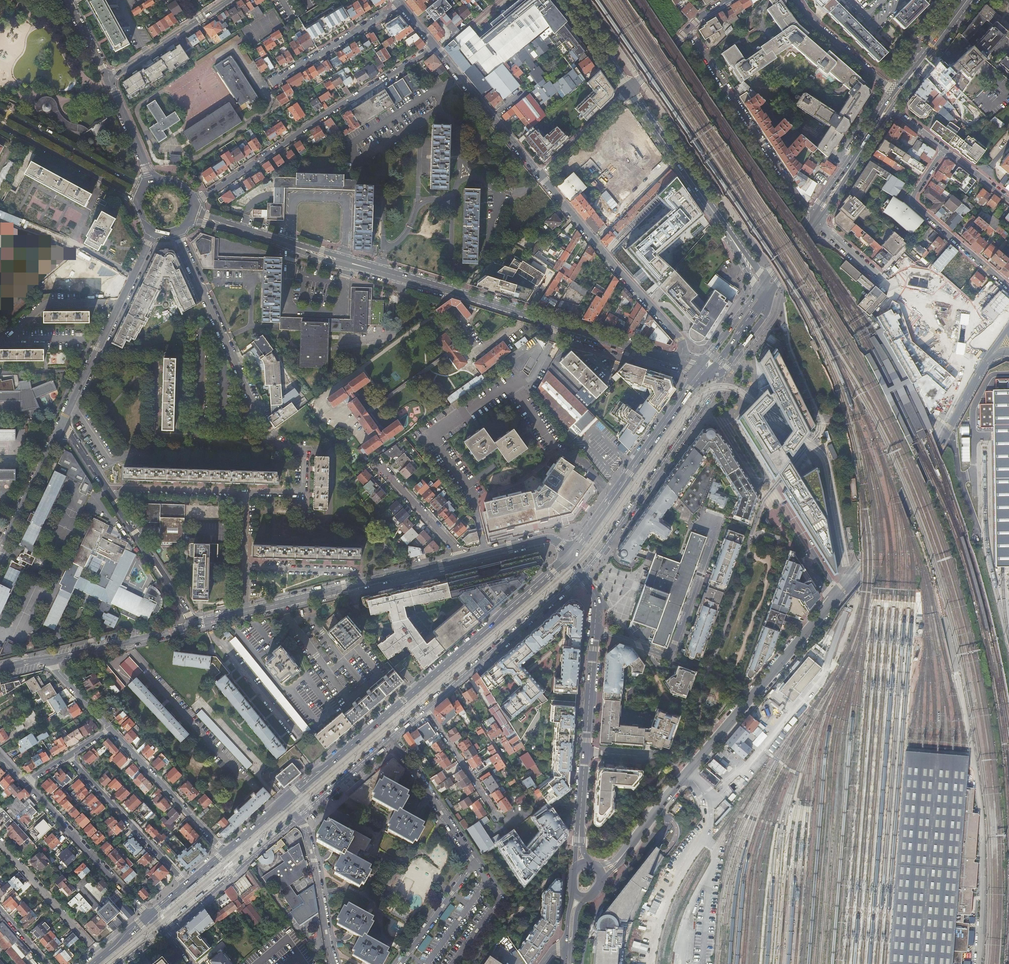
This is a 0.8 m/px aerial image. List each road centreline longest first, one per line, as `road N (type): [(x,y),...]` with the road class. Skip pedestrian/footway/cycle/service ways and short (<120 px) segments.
road 1 (secondary): [(625,852),(855,577),(908,502),(987,359)]
road 2 (primary): [(569,555),(284,802)]
road 3 (residential): [(487,553),(474,498),(433,440),(550,351),(556,324)]
road 4 (residential): [(434,46),(194,204)]
road 5 (tertiary): [(194,625),(463,559)]
road 6 (residential): [(452,963),(498,897),(391,738)]
road 7 (residential): [(582,575),(716,389),(720,378),(705,371)]
road 8 (secondary): [(628,93),(766,292)]
road 9 (residential): [(194,625),(64,423)]
road 10 (residential): [(680,362),(680,339),(541,178)]
road 11 (primary): [(705,371),(569,555)]
road 12 (residential): [(689,29),(819,215)]
road 13 (residential): [(595,628),(670,654),(715,533),(704,520)]
road 14 (residential): [(264,424),(178,233)]
road 15 (residential): [(426,708),(582,575)]
road 16 (residential): [(1008,288),(914,203),(943,149)]
road 17 (secondary): [(379,270),(556,324)]
road 18 (residential): [(476,178),(500,198),(476,268),(452,261),(452,208)]
road 19 (residential): [(148,915),(24,784)]
road 20 (residential): [(163,932),(299,819)]
road 21 (residential): [(66,757),(185,884)]
road 22 (residential): [(541,178),(434,46)]
road 23 (residential): [(110,730),(225,852)]
road 24 (secondary): [(145,190),(0,110)]
road 25 (secondary): [(0,126),(138,204)]
road 26 (residential): [(400,4),(270,84)]
road 27 (residential): [(102,955),(0,842)]
road 28 (tertiary): [(46,659),(194,625)]
road 29 (secondary): [(235,227),(379,270)]
road 30 (residential): [(299,819),(334,963)]
road 31 (tertiary): [(109,80),(228,0)]
road 32 (secondary): [(879,277),(928,323),(996,345)]
road 33 (residential): [(897,94),(798,0)]
road 34 (residential): [(211,632),(298,735)]
road 35 (residential): [(463,559),(375,460)]
road 36 (residential): [(120,304),(53,303),(0,341)]
road 37 (tertiary): [(120,304),(64,423)]
road 38 (residential): [(497,817),(426,708)]
road 39 (secondary): [(556,324),(680,362)]
road 40 (tertiary): [(64,423),(8,536)]
road 41 (tertiary): [(585,752),(595,628)]
road 42 (residential): [(299,819),(391,738)]
road 43 (residential): [(541,178),(628,93)]

